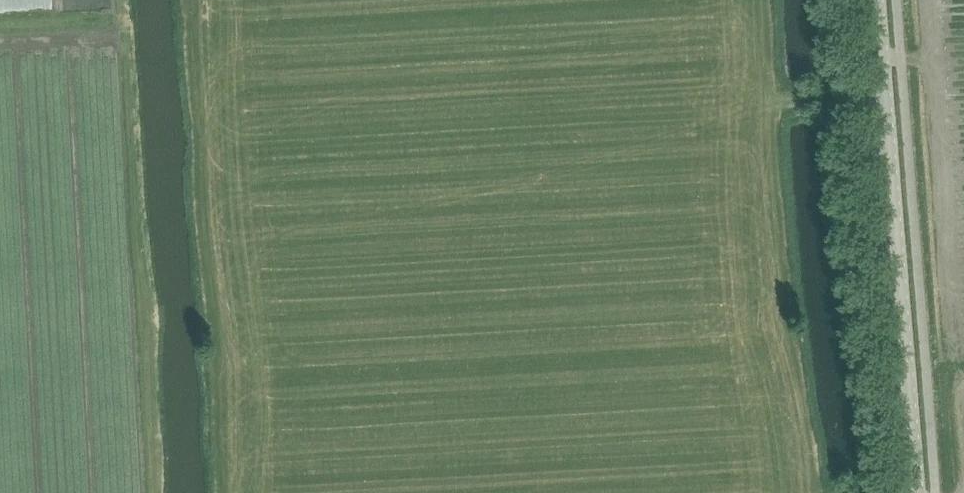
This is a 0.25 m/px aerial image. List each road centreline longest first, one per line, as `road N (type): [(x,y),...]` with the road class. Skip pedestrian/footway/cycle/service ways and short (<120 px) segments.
road 1 (unclassified): [(869,0),(907,492)]

